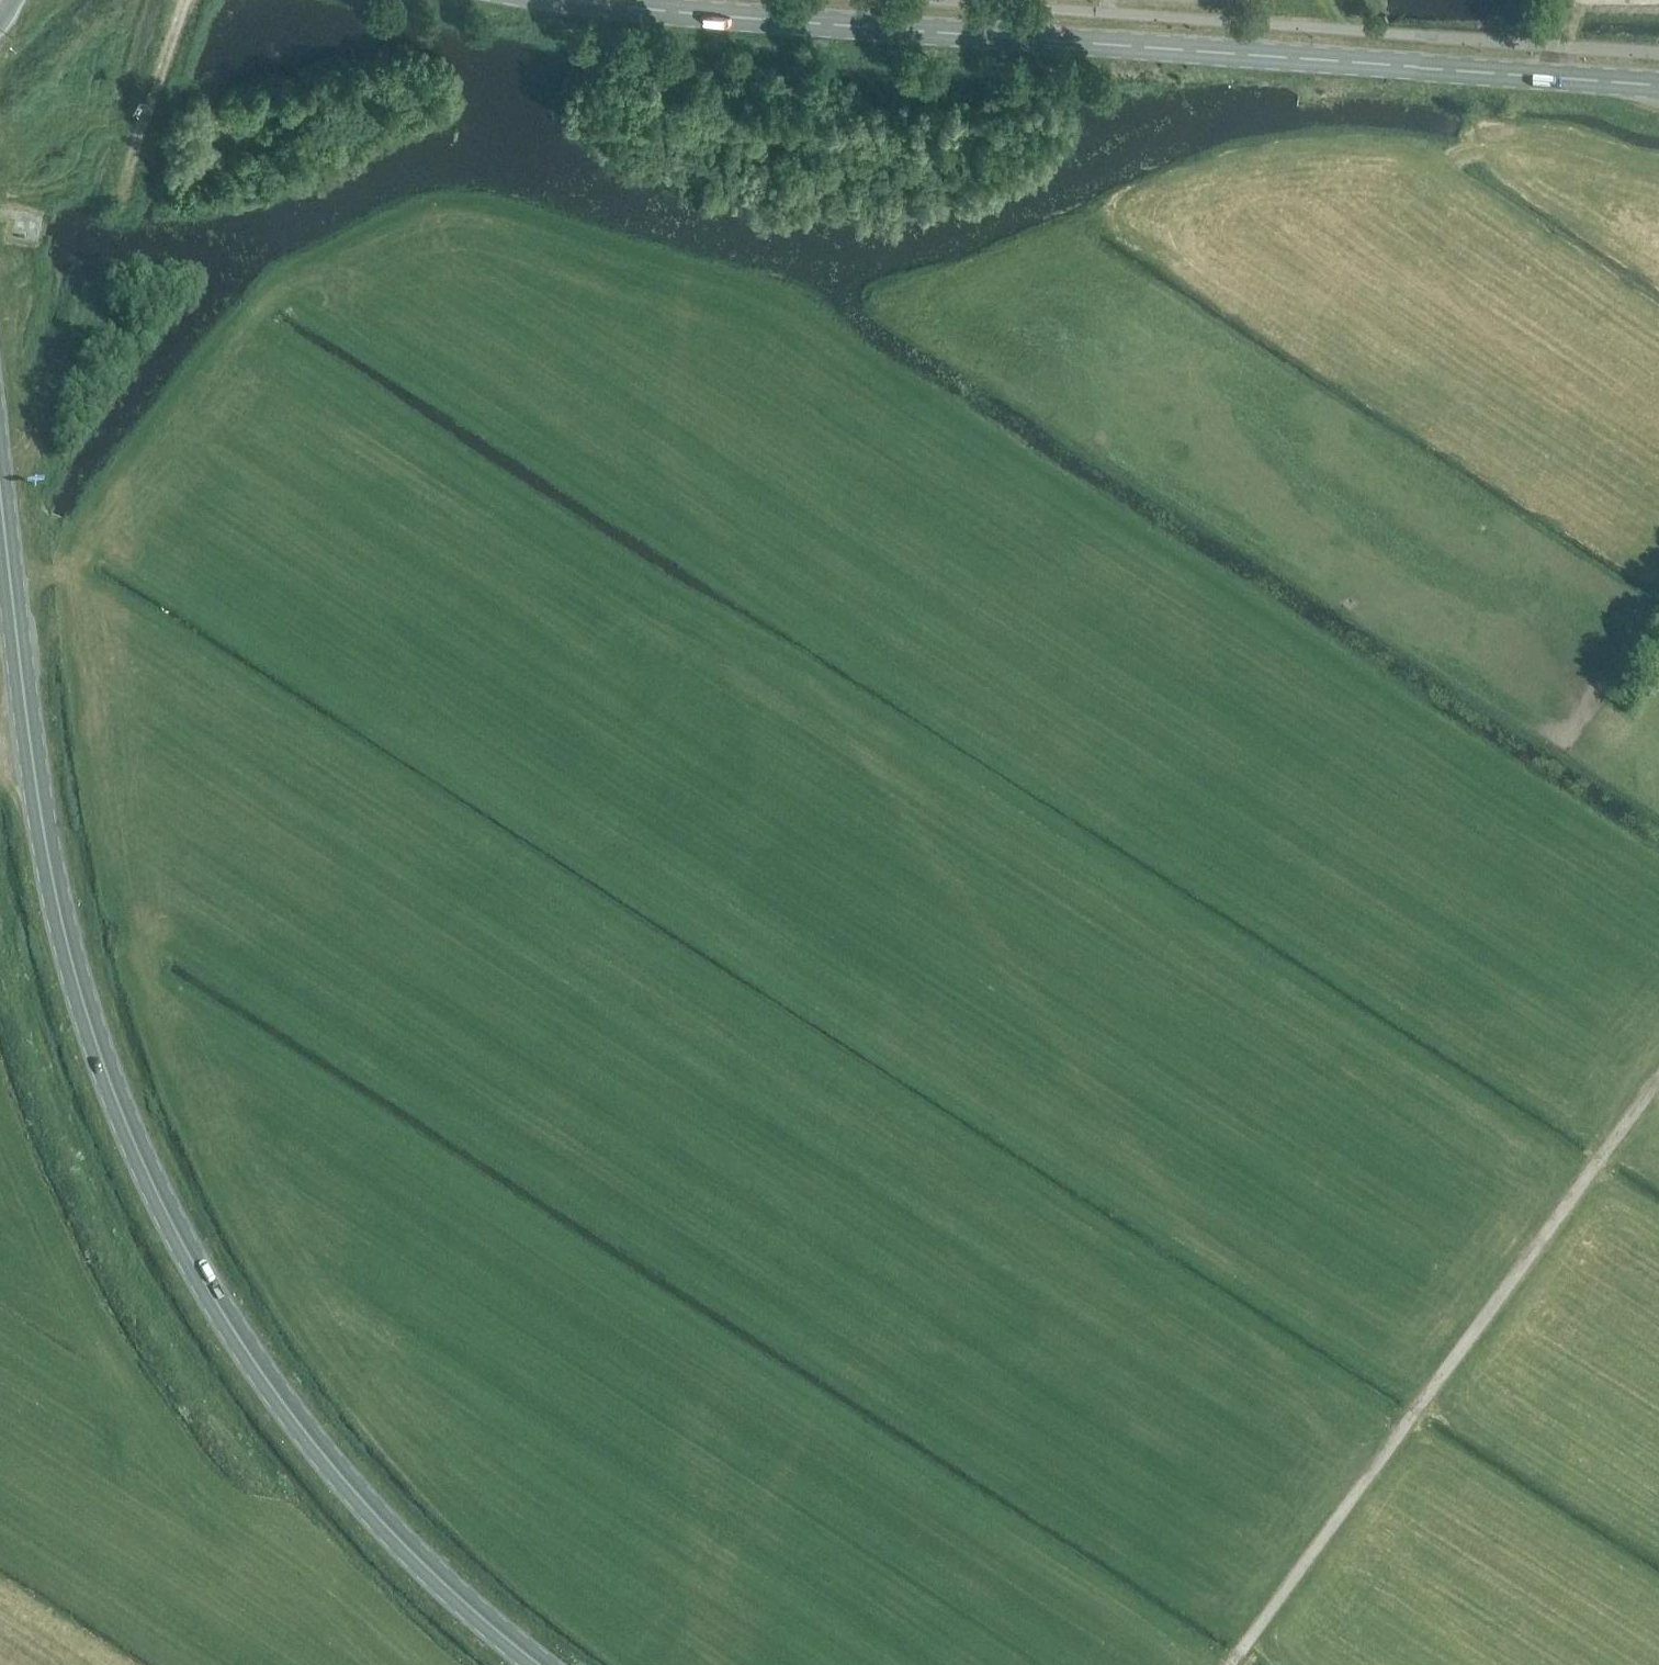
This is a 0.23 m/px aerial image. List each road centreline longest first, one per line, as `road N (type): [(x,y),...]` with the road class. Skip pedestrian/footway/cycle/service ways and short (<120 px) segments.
road 1 (primary): [(0,494),(28,738),(58,908),(90,1029),(132,1140),(212,1296),(296,1423),(443,1584),(539,1664)]
road 2 (secondary): [(1658,85),(553,0)]

